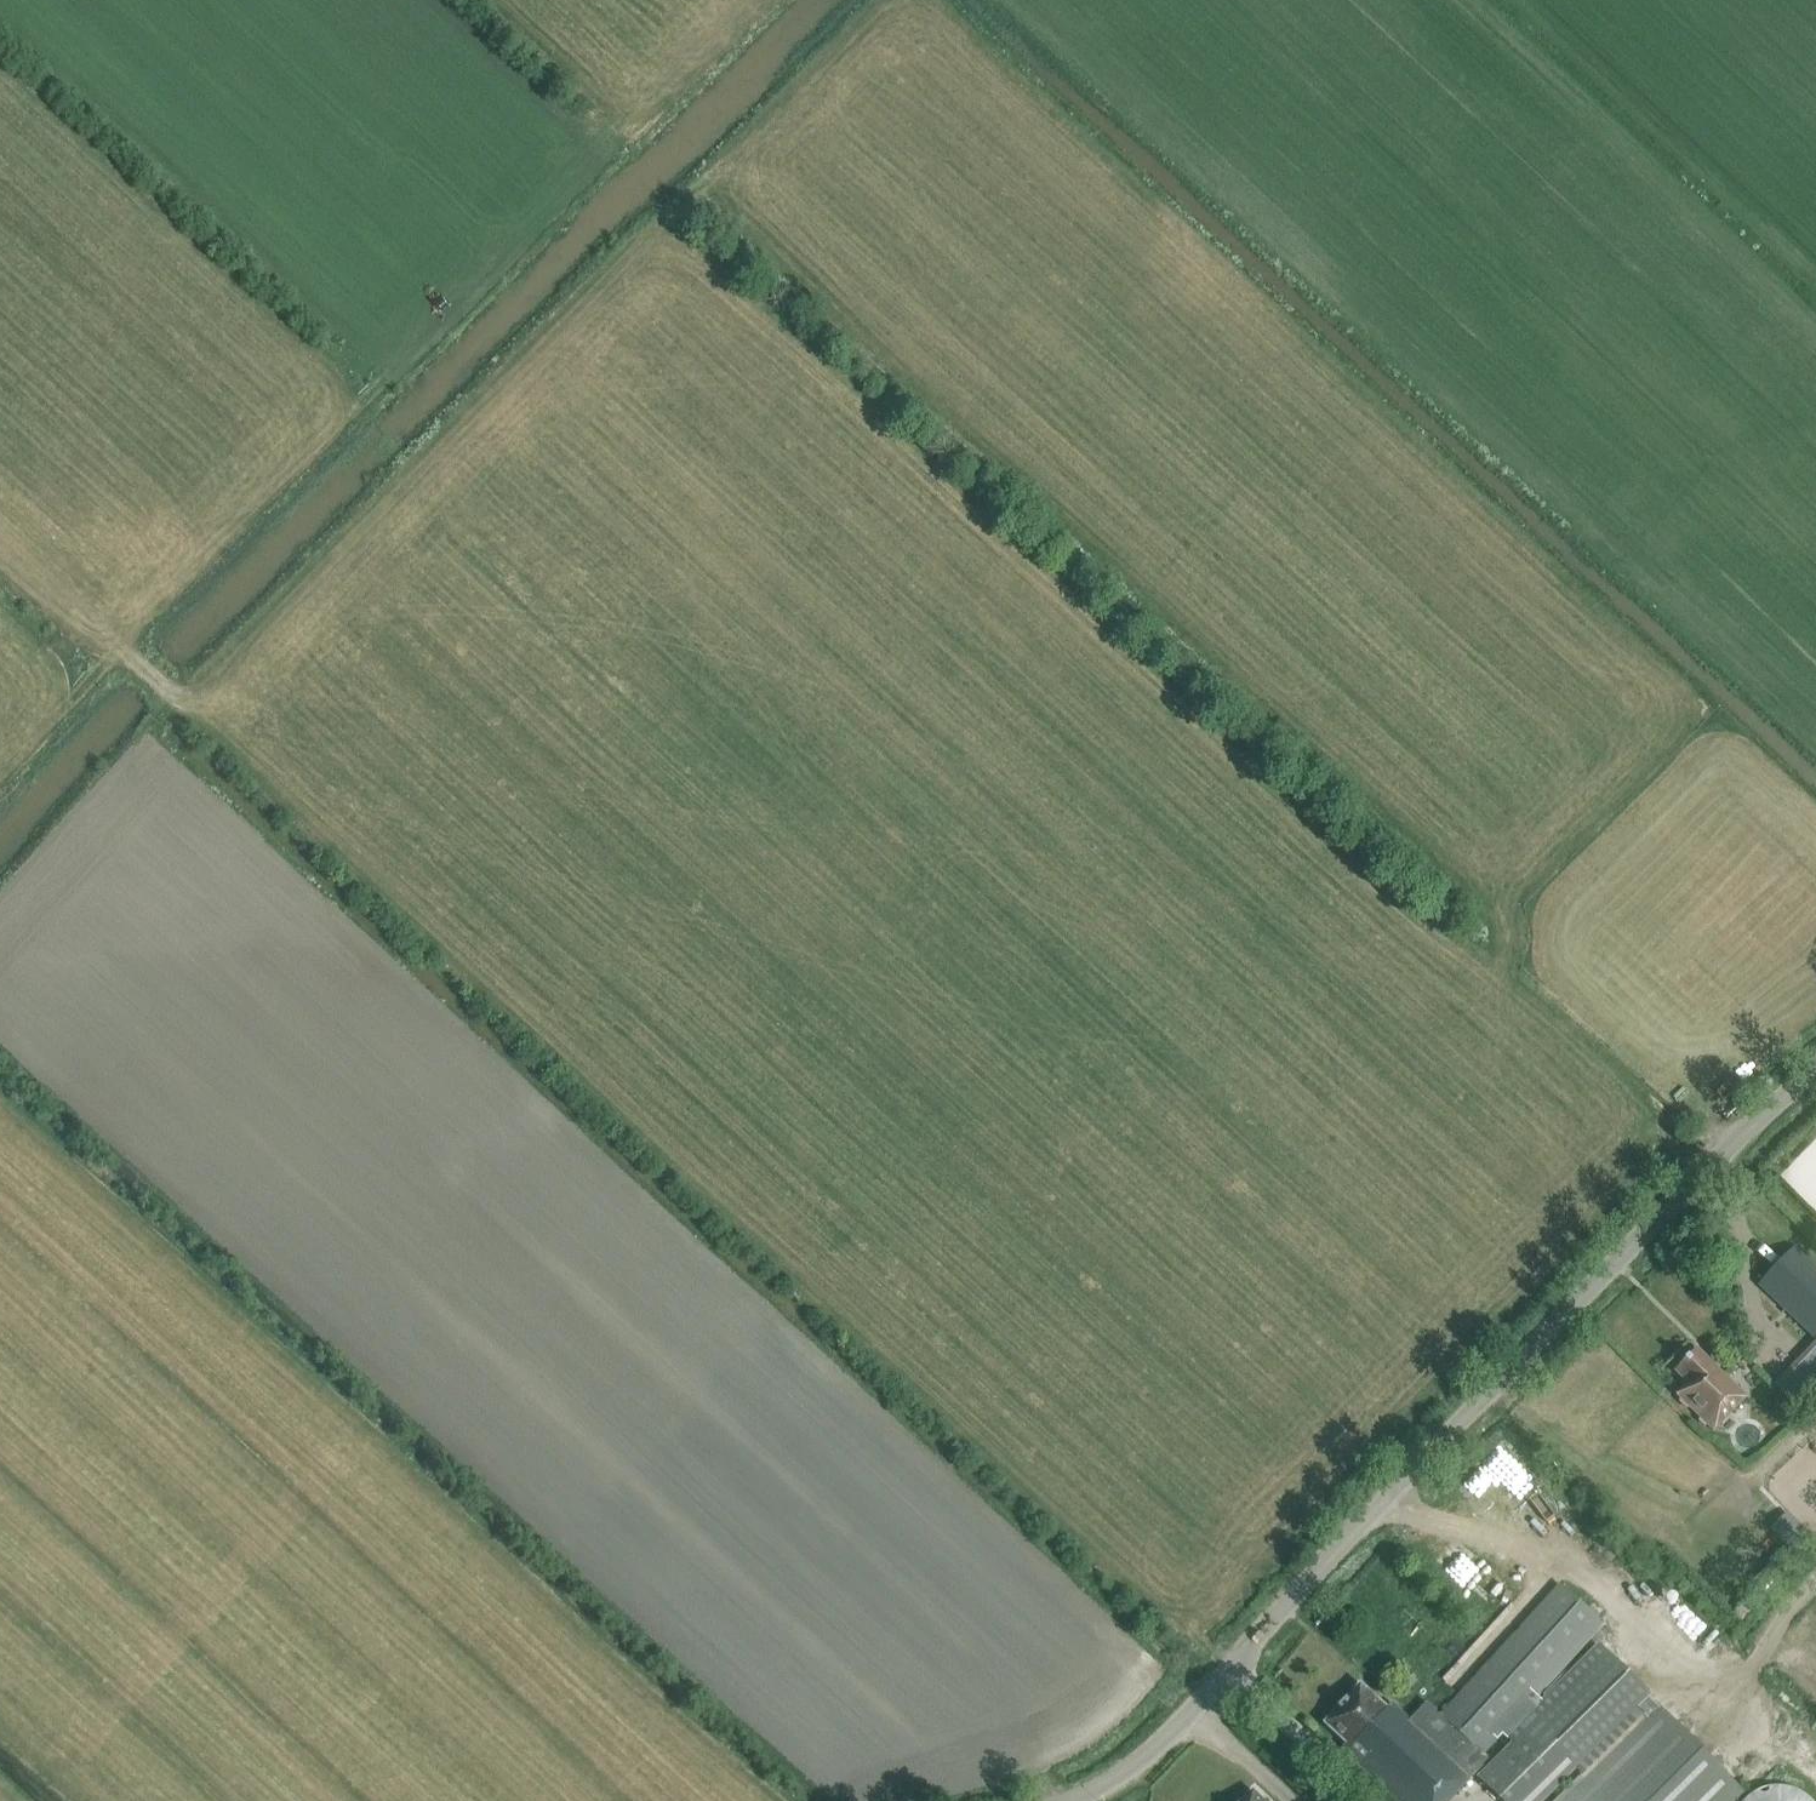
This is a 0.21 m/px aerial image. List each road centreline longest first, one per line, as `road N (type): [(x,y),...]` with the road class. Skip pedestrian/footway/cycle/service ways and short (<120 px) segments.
road 1 (tertiary): [(1078,1800),(1167,1736),(1557,1323),(1738,1141),(1815,1074)]

